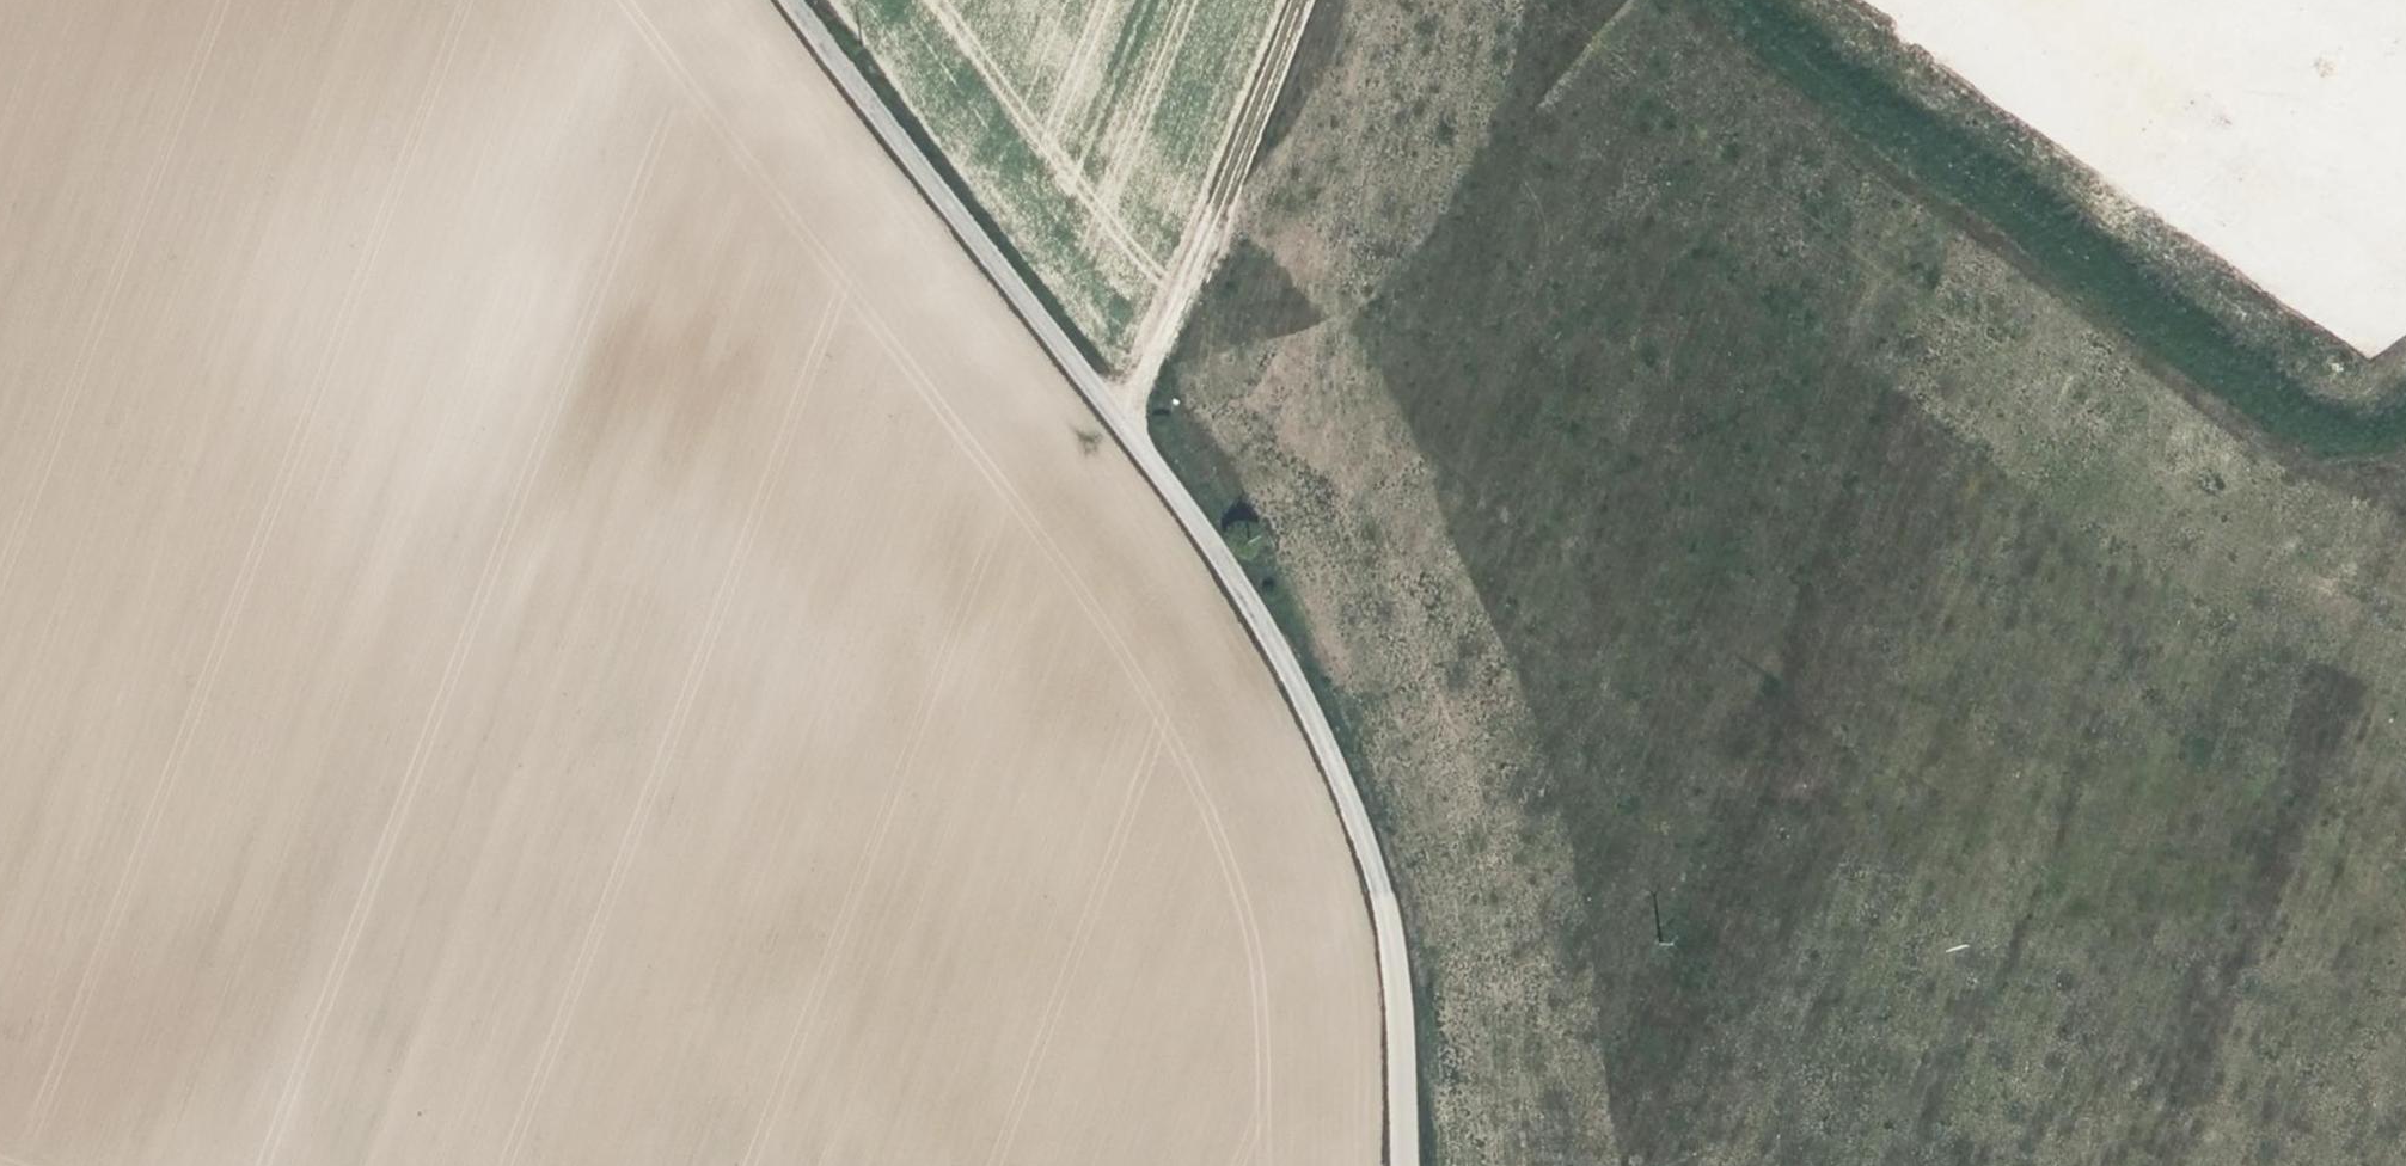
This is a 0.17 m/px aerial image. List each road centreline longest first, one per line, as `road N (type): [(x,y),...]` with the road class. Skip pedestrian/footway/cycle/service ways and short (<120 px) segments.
road 1 (unclassified): [(813,0),(1134,414),(1291,689),(1374,869),(1416,1094),(1415,1165)]
road 2 (track): [(1134,414),(1303,0)]

